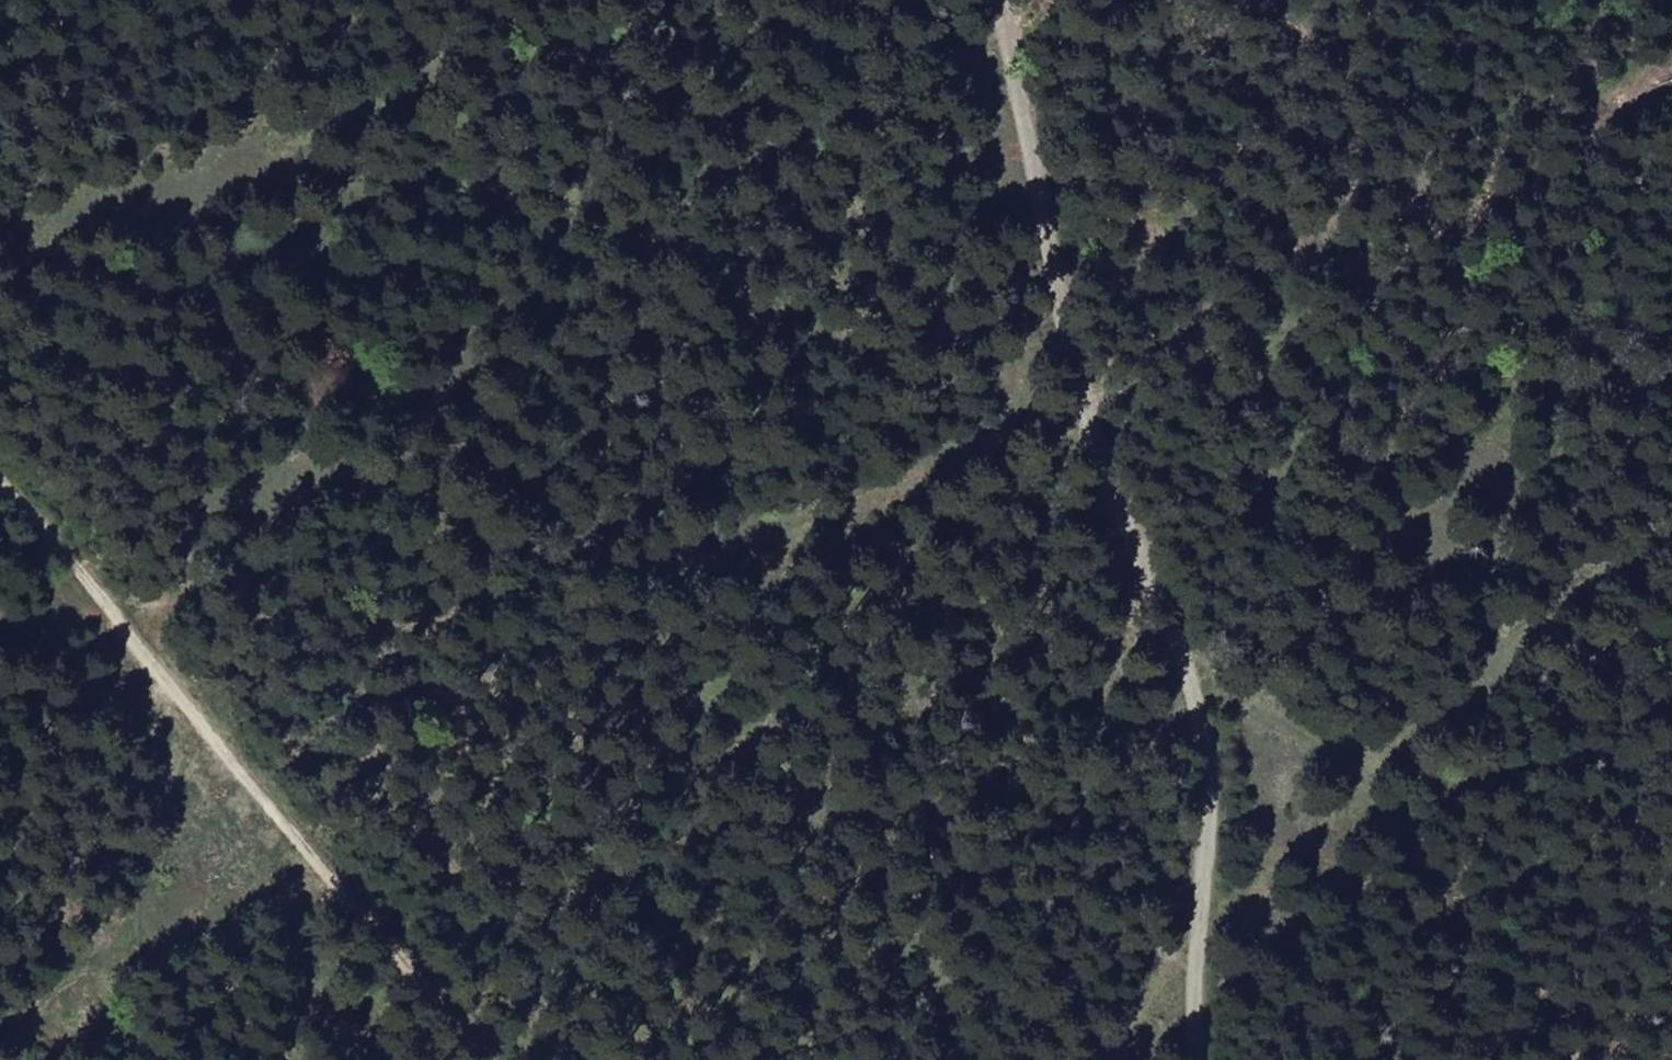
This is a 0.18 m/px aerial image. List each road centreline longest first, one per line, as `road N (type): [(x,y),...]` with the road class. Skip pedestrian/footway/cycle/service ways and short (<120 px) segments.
road 1 (track): [(1195,1059),(1201,740),(1087,398),(996,0)]
road 2 (track): [(0,435),(362,958),(479,1059)]

